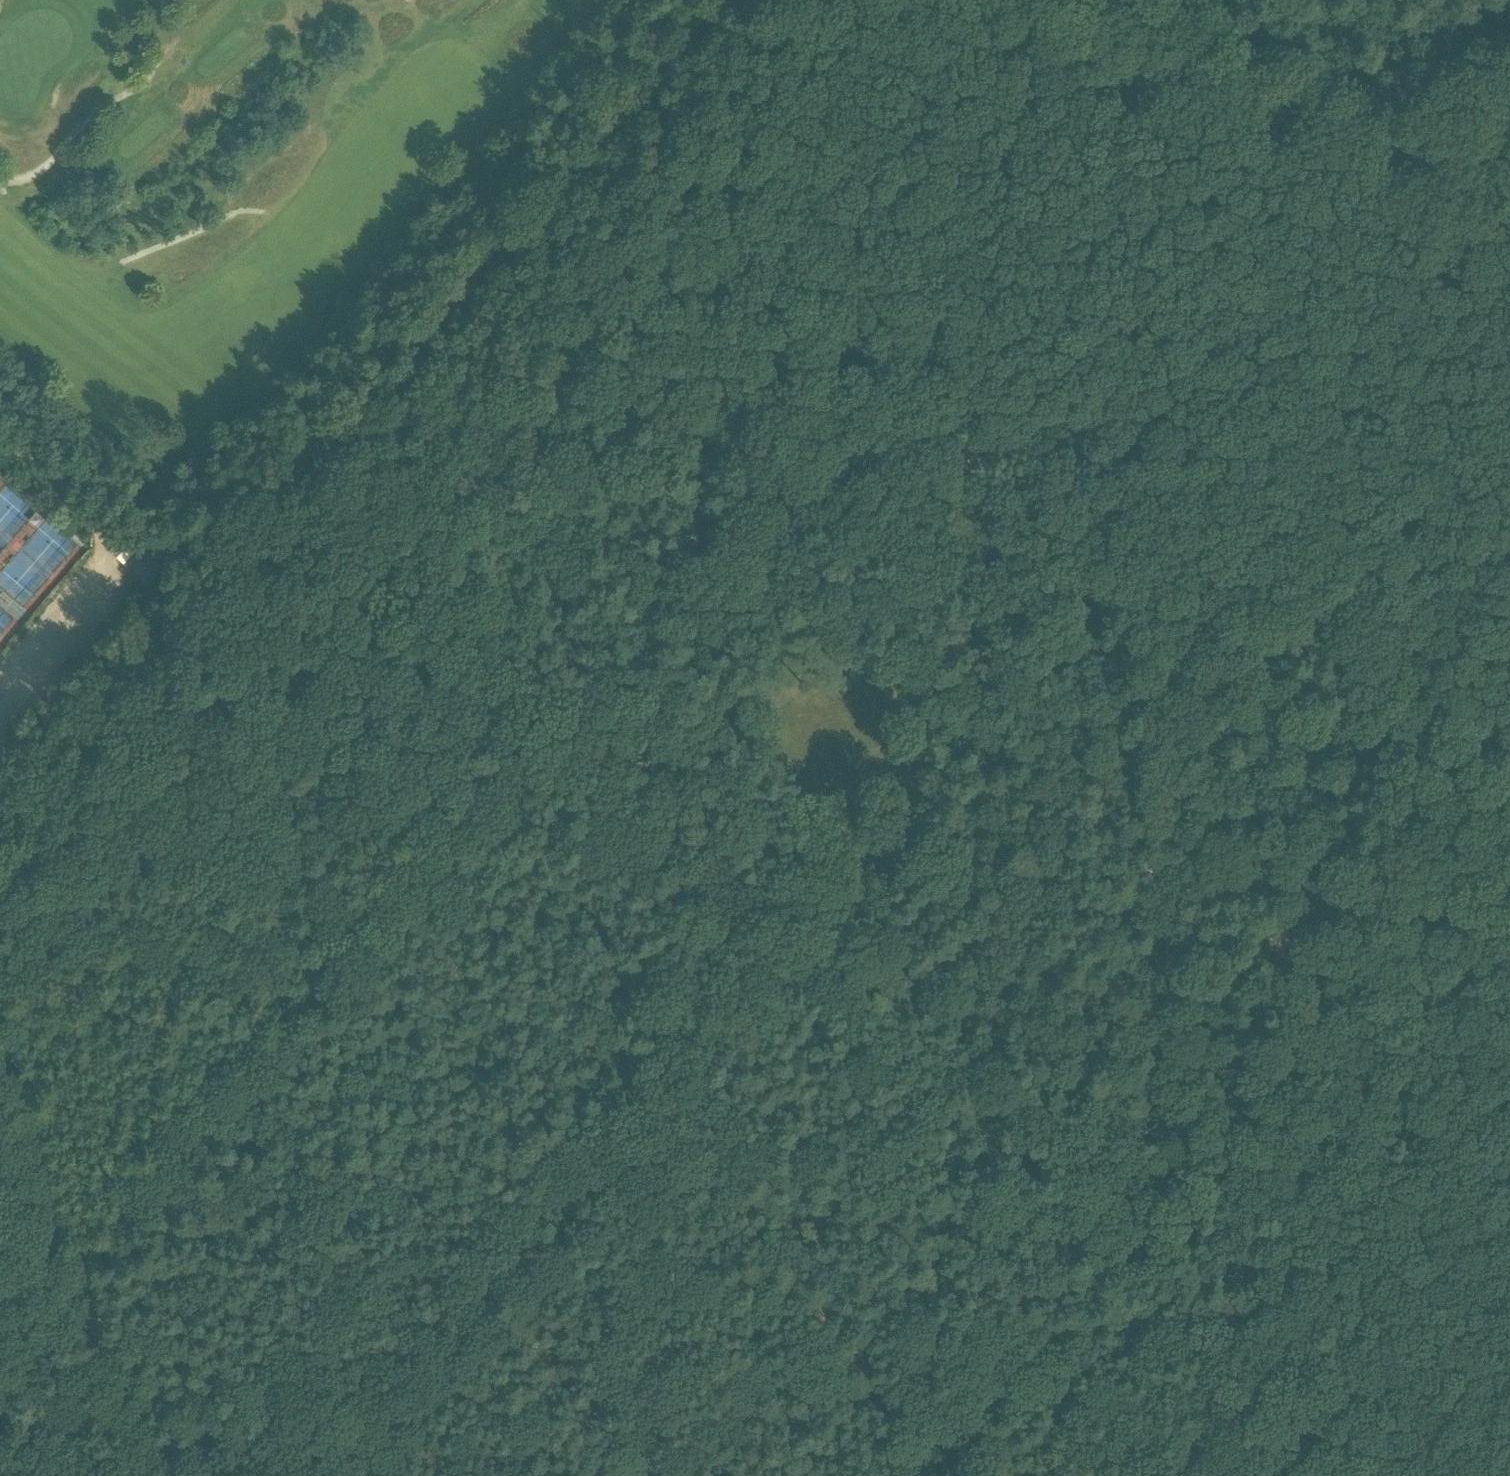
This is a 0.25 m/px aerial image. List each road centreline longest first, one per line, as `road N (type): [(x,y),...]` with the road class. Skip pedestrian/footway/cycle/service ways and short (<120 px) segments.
road 1 (unclassified): [(0,816),(725,0)]
road 2 (track): [(1509,235),(1036,0)]
road 3 (track): [(1509,61),(1468,80),(1431,113),(1402,175)]

